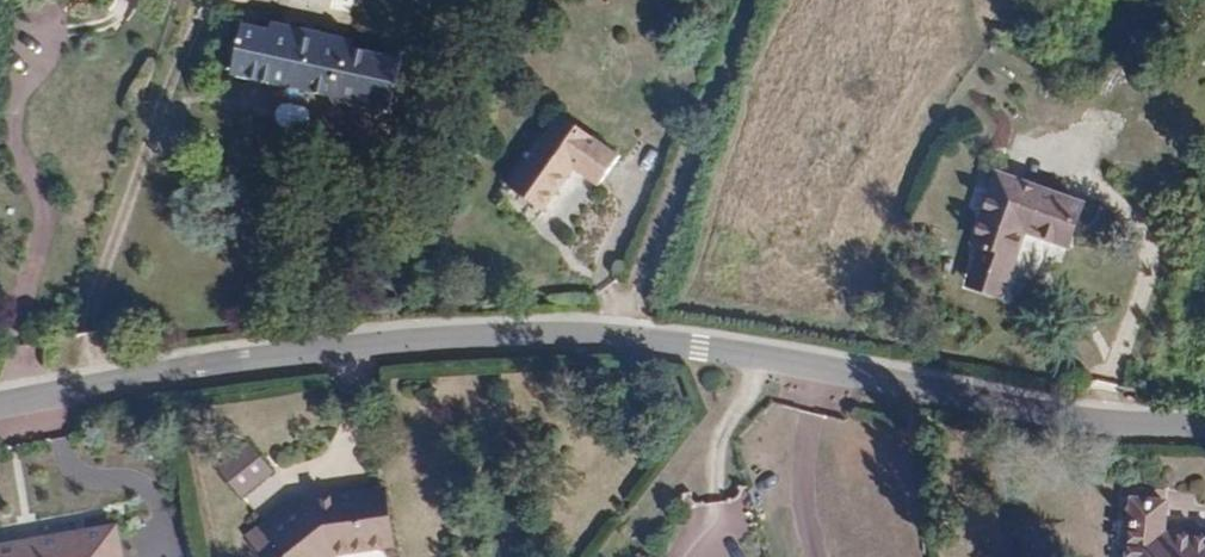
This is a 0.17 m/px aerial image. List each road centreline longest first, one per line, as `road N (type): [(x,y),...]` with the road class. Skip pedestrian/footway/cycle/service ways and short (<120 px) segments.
road 1 (residential): [(0,407),(182,373),(410,346),(616,340),(748,358)]
road 2 (residential): [(748,358),(1039,412),(1204,422)]
road 3 (residential): [(748,358),(716,424),(610,556)]

